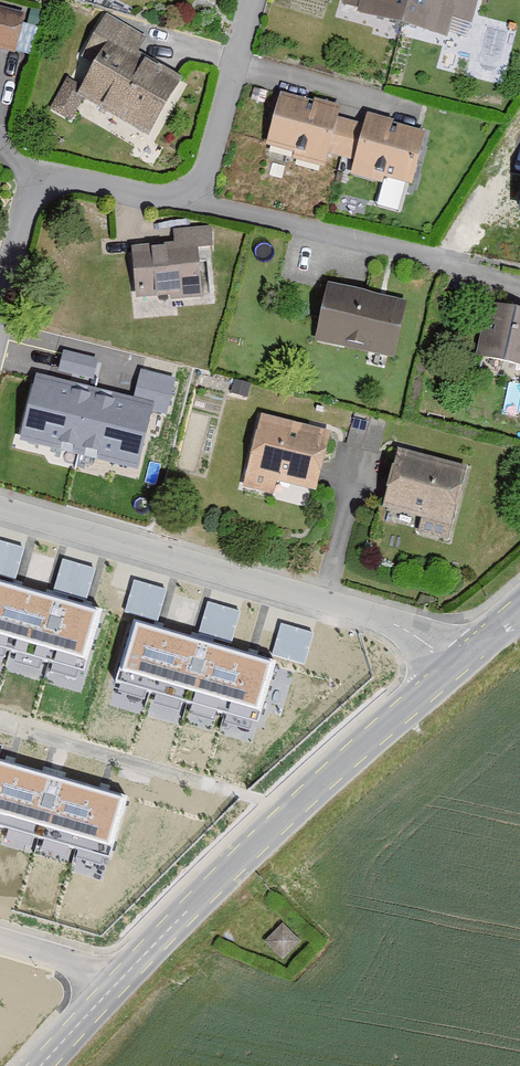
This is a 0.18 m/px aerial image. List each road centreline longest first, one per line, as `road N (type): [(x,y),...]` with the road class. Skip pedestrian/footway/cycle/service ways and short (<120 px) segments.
road 1 (residential): [(0,510),(326,600),(462,660)]
road 2 (residential): [(249,0),(207,166),(191,188),(156,199),(71,181),(37,188),(24,205),(0,305)]
road 3 (secondary): [(124,979),(237,863),(462,660)]
road 4 (residential): [(124,979),(0,942)]

